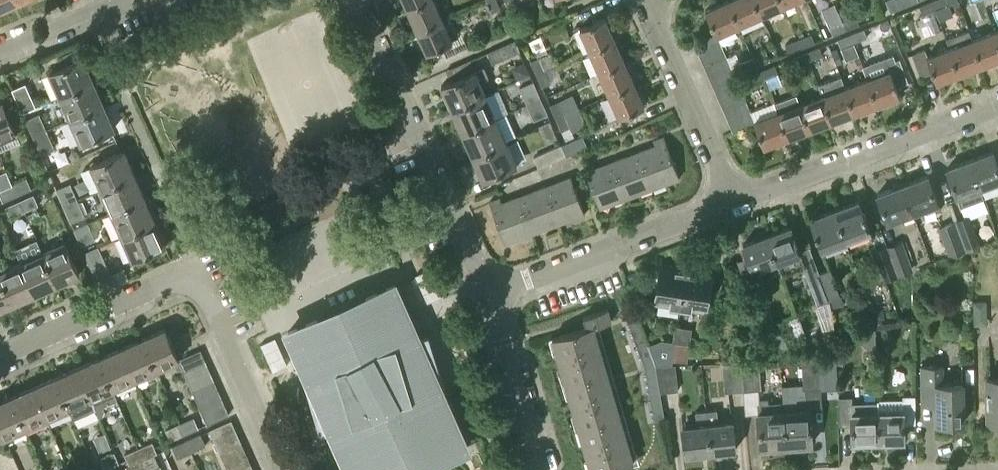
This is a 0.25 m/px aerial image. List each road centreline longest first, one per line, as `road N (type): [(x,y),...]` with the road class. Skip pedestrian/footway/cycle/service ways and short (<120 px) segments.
road 1 (residential): [(0,360),(203,273),(284,469)]
road 2 (residential): [(486,290),(357,0)]
road 3 (residential): [(733,203),(997,104)]
road 4 (residential): [(486,290),(733,203)]
road 5 (residential): [(733,203),(648,0)]
road 6 (residential): [(541,469),(486,290)]
road 7 (residential): [(0,59),(134,0)]

